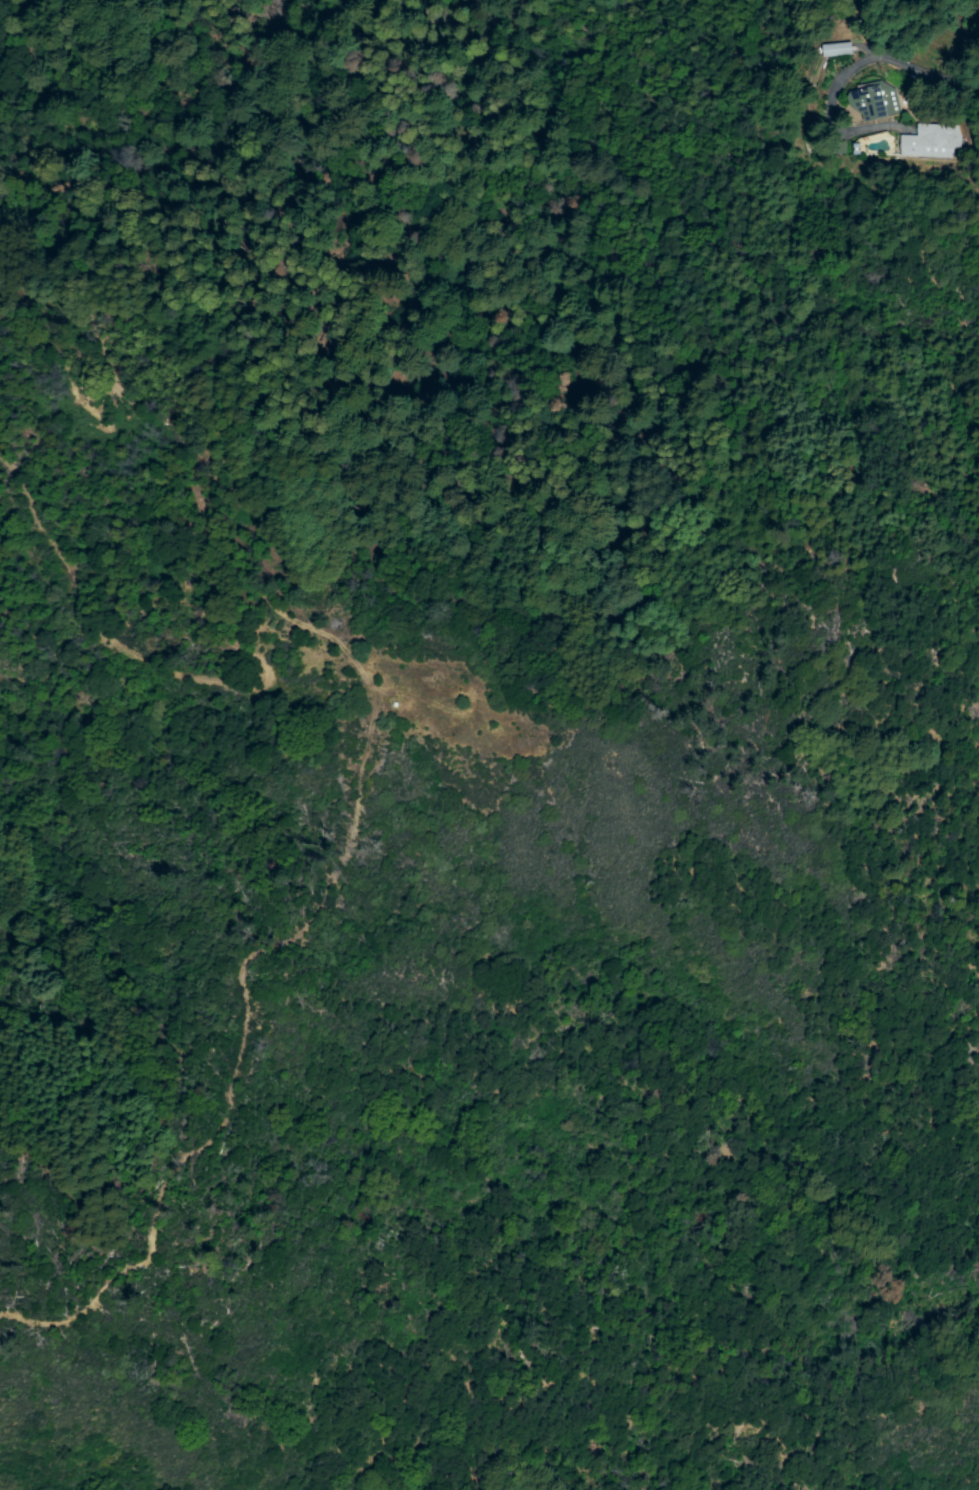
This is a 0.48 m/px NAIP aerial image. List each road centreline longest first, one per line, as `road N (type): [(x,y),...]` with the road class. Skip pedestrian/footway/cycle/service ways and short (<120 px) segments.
road 1 (track): [(0,447),(30,485),(32,511),(109,635),(164,670),(267,689),(276,673),(262,642),(269,625),(319,656),(361,663),(374,703),(347,858),(259,961),(236,1017),(232,1103),(166,1162),(151,1256),(71,1320),(0,1325)]

